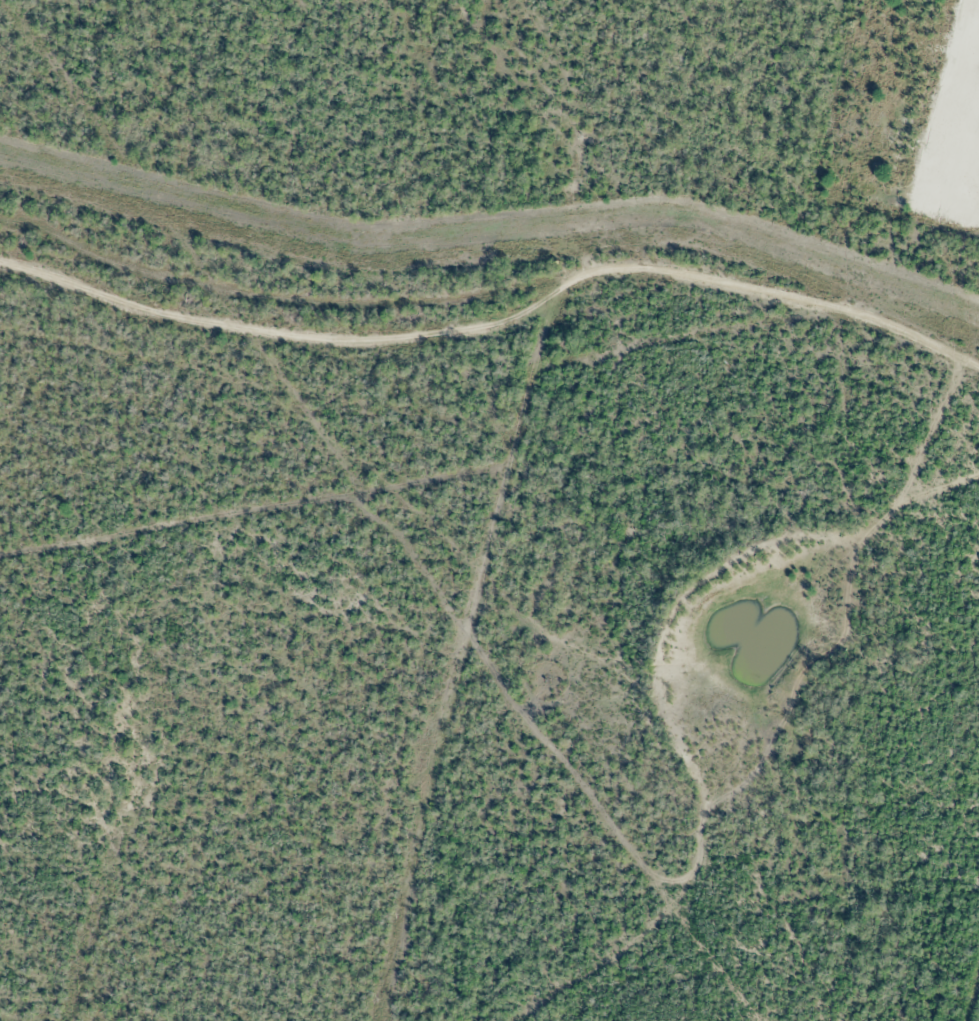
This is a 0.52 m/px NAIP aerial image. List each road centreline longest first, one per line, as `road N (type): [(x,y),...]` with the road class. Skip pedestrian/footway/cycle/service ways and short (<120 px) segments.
road 1 (track): [(978,338),(666,244),(342,273),(269,259),(0,252)]

